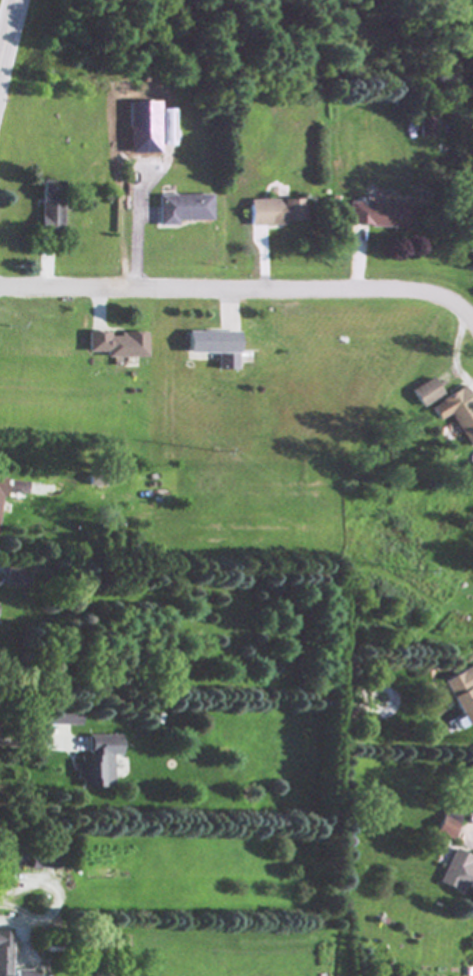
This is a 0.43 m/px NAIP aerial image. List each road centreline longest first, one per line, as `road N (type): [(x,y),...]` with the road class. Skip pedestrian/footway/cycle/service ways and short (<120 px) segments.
road 1 (residential): [(0,287),(429,290),(472,319)]

